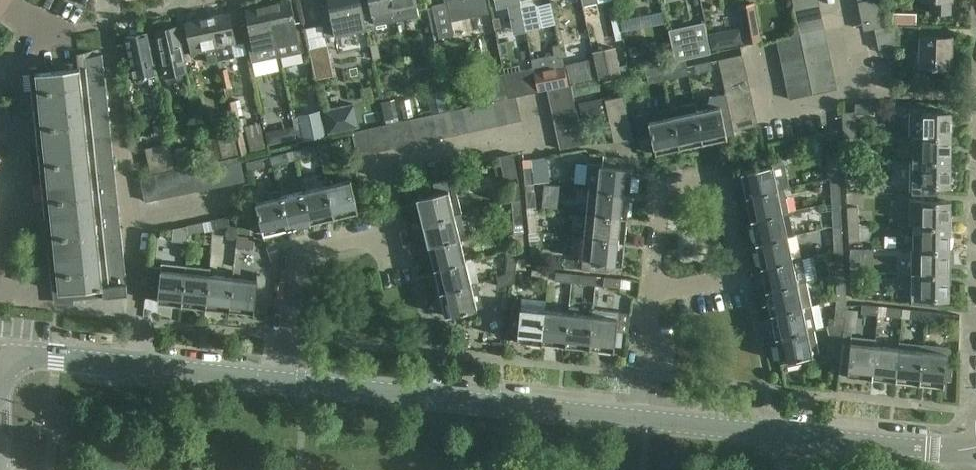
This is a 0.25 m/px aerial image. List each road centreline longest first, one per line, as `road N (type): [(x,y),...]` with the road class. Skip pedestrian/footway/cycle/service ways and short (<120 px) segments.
road 1 (residential): [(637,421),(279,382)]
road 2 (residential): [(279,382),(7,356)]
road 3 (residential): [(654,293),(664,190),(717,180),(742,276)]
road 4 (residential): [(279,382),(295,259),(390,231),(396,255)]
road 5 (residential): [(975,447),(804,435)]
road 6 (residential): [(804,435),(637,421)]
road 7 (residential): [(637,421),(654,293)]

